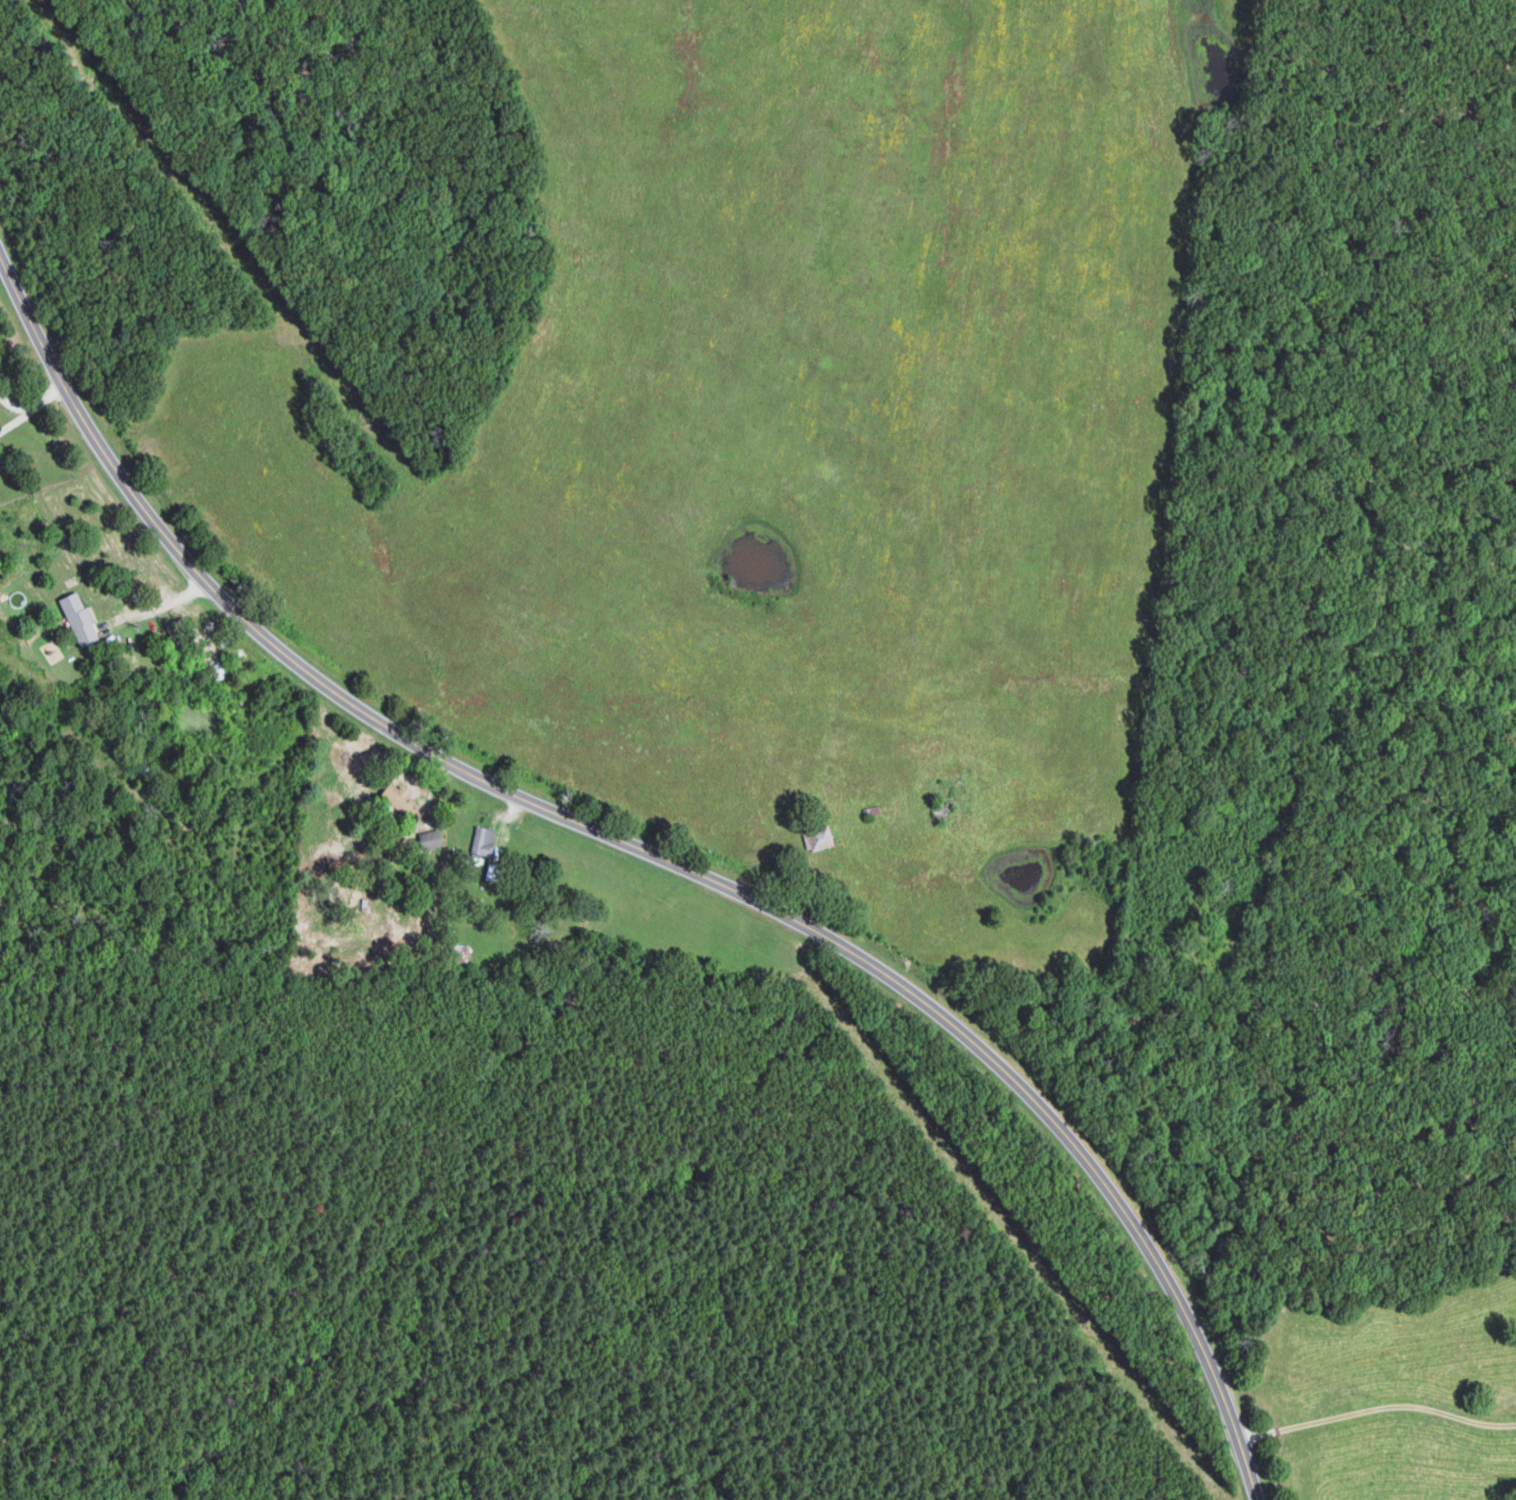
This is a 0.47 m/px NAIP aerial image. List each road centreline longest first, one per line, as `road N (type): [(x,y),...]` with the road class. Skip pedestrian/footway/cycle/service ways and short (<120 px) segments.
road 1 (secondary): [(1255,1499),(1184,1313),(1039,1104),(944,1011),(857,954),(734,891),(455,773),(256,637),(166,540),(90,435),(0,260)]

